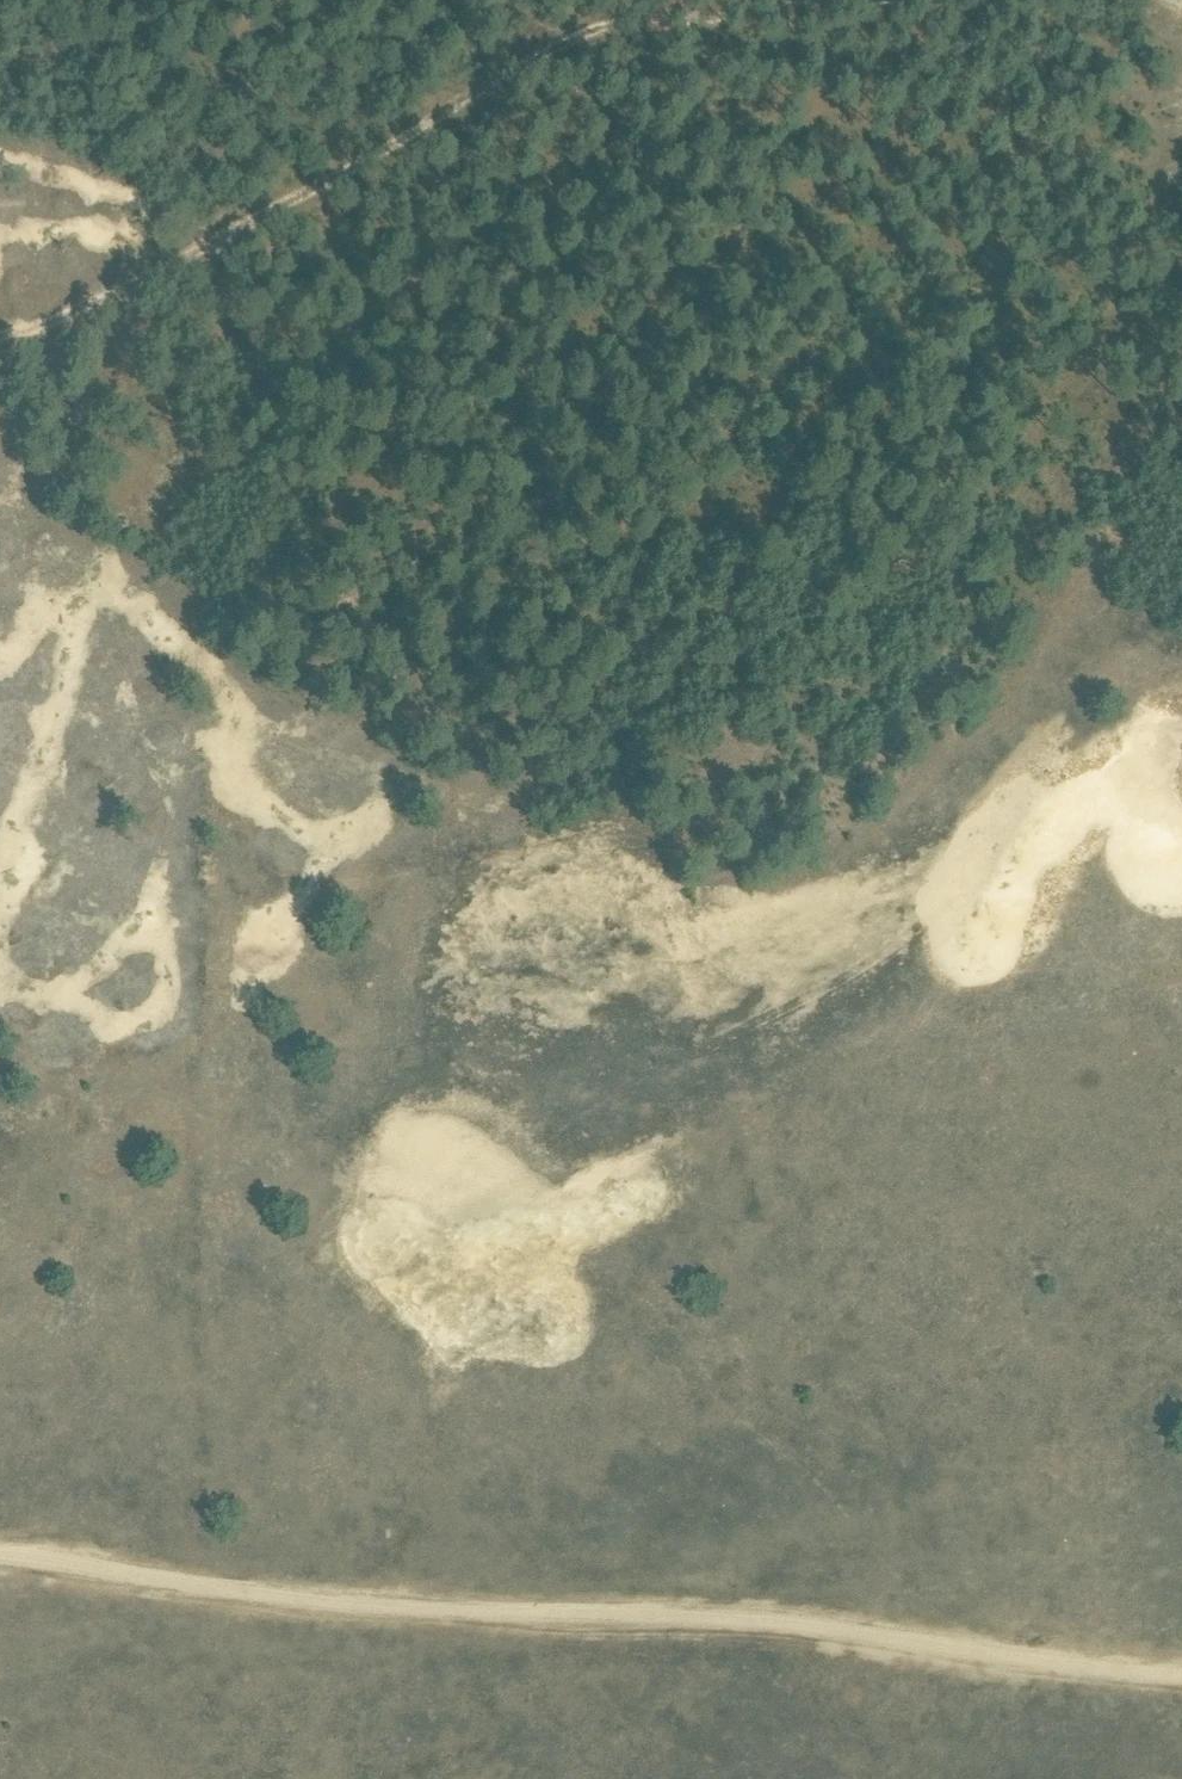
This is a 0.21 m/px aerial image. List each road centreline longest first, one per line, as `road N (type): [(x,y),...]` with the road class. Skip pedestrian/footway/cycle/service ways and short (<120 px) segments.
road 1 (track): [(0,349),(216,248),(578,50),(707,16),(845,0)]

